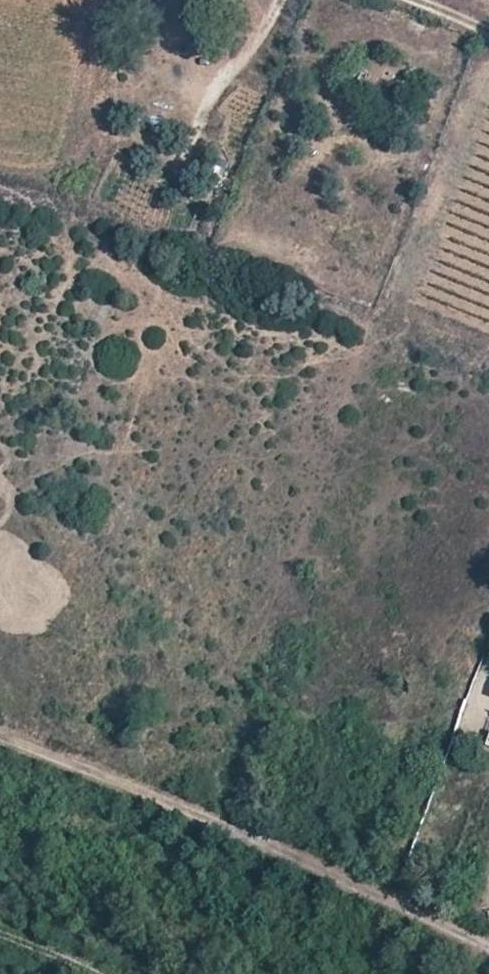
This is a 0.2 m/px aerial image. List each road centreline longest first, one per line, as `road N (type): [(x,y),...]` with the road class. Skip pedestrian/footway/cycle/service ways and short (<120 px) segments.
road 1 (track): [(0,735),(488,949)]

